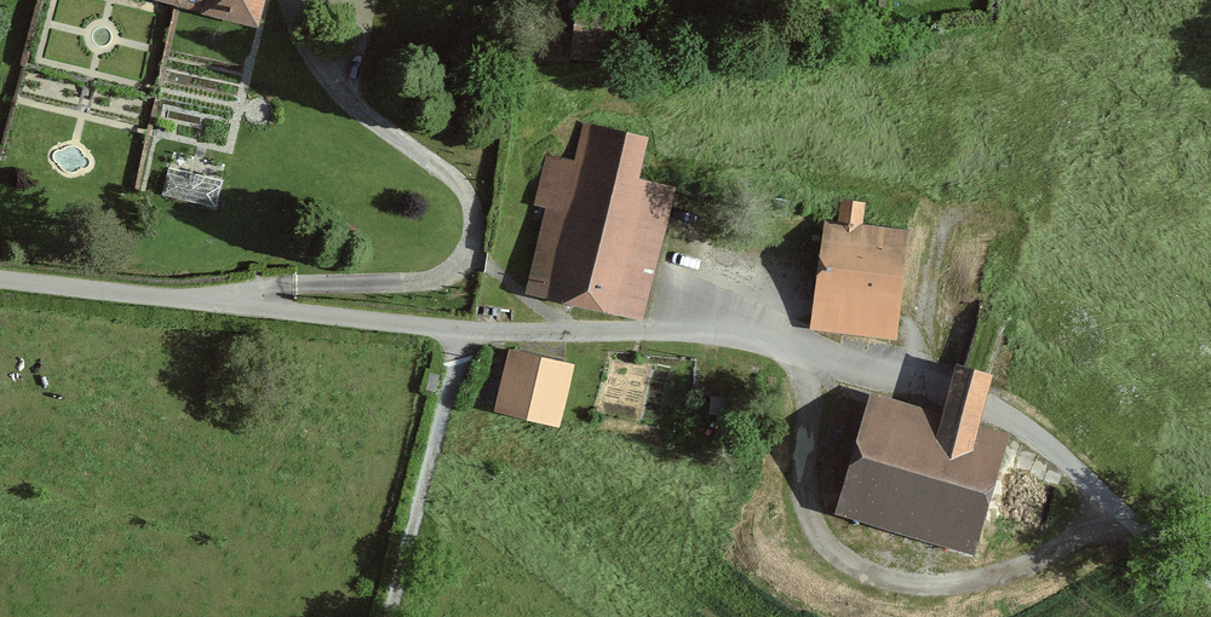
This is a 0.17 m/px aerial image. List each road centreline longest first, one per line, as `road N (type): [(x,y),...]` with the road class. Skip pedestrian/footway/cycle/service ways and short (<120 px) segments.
road 1 (unclassified): [(467,330),(750,339),(985,404),(1210,576)]
road 2 (track): [(1109,500),(1057,548),(996,579),(925,587),(866,571),(825,545),(814,525),(804,474),(805,354)]
road 3 (residential): [(0,278),(467,330)]

